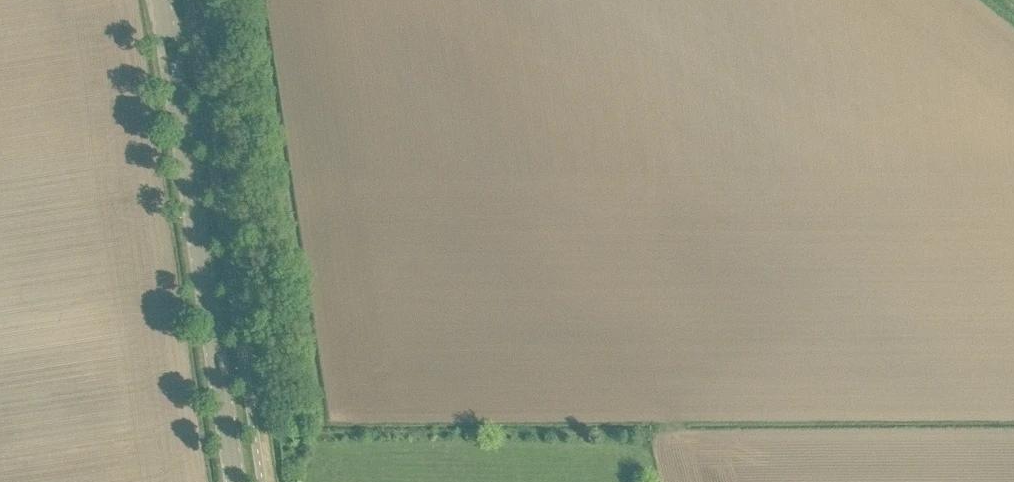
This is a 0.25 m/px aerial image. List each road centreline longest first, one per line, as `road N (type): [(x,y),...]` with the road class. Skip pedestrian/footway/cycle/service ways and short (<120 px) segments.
road 1 (secondary): [(237,481),(162,0)]

